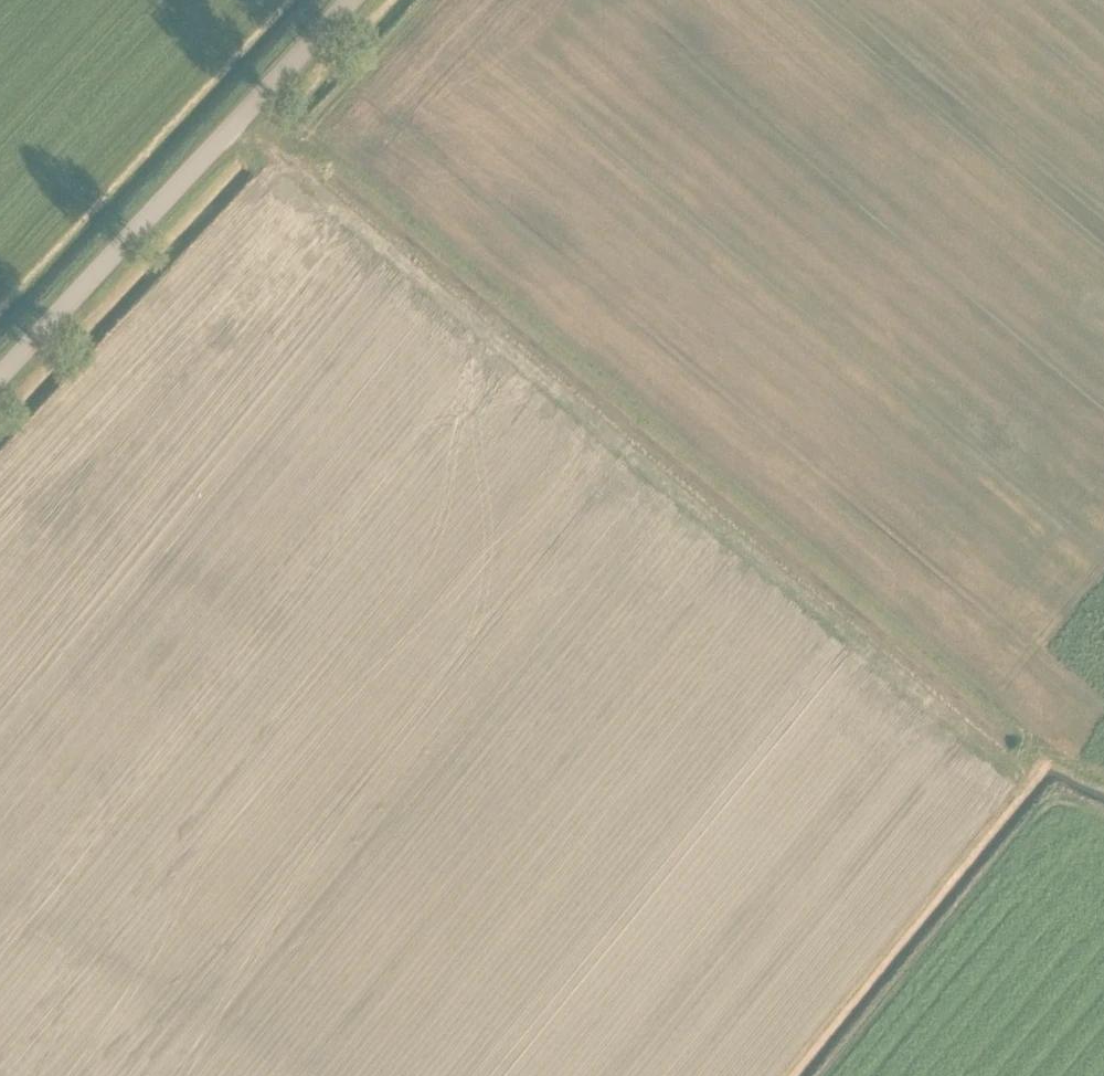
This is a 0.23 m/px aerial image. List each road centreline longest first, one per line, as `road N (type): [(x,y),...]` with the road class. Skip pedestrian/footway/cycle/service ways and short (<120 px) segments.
road 1 (tertiary): [(0,377),(349,0)]

